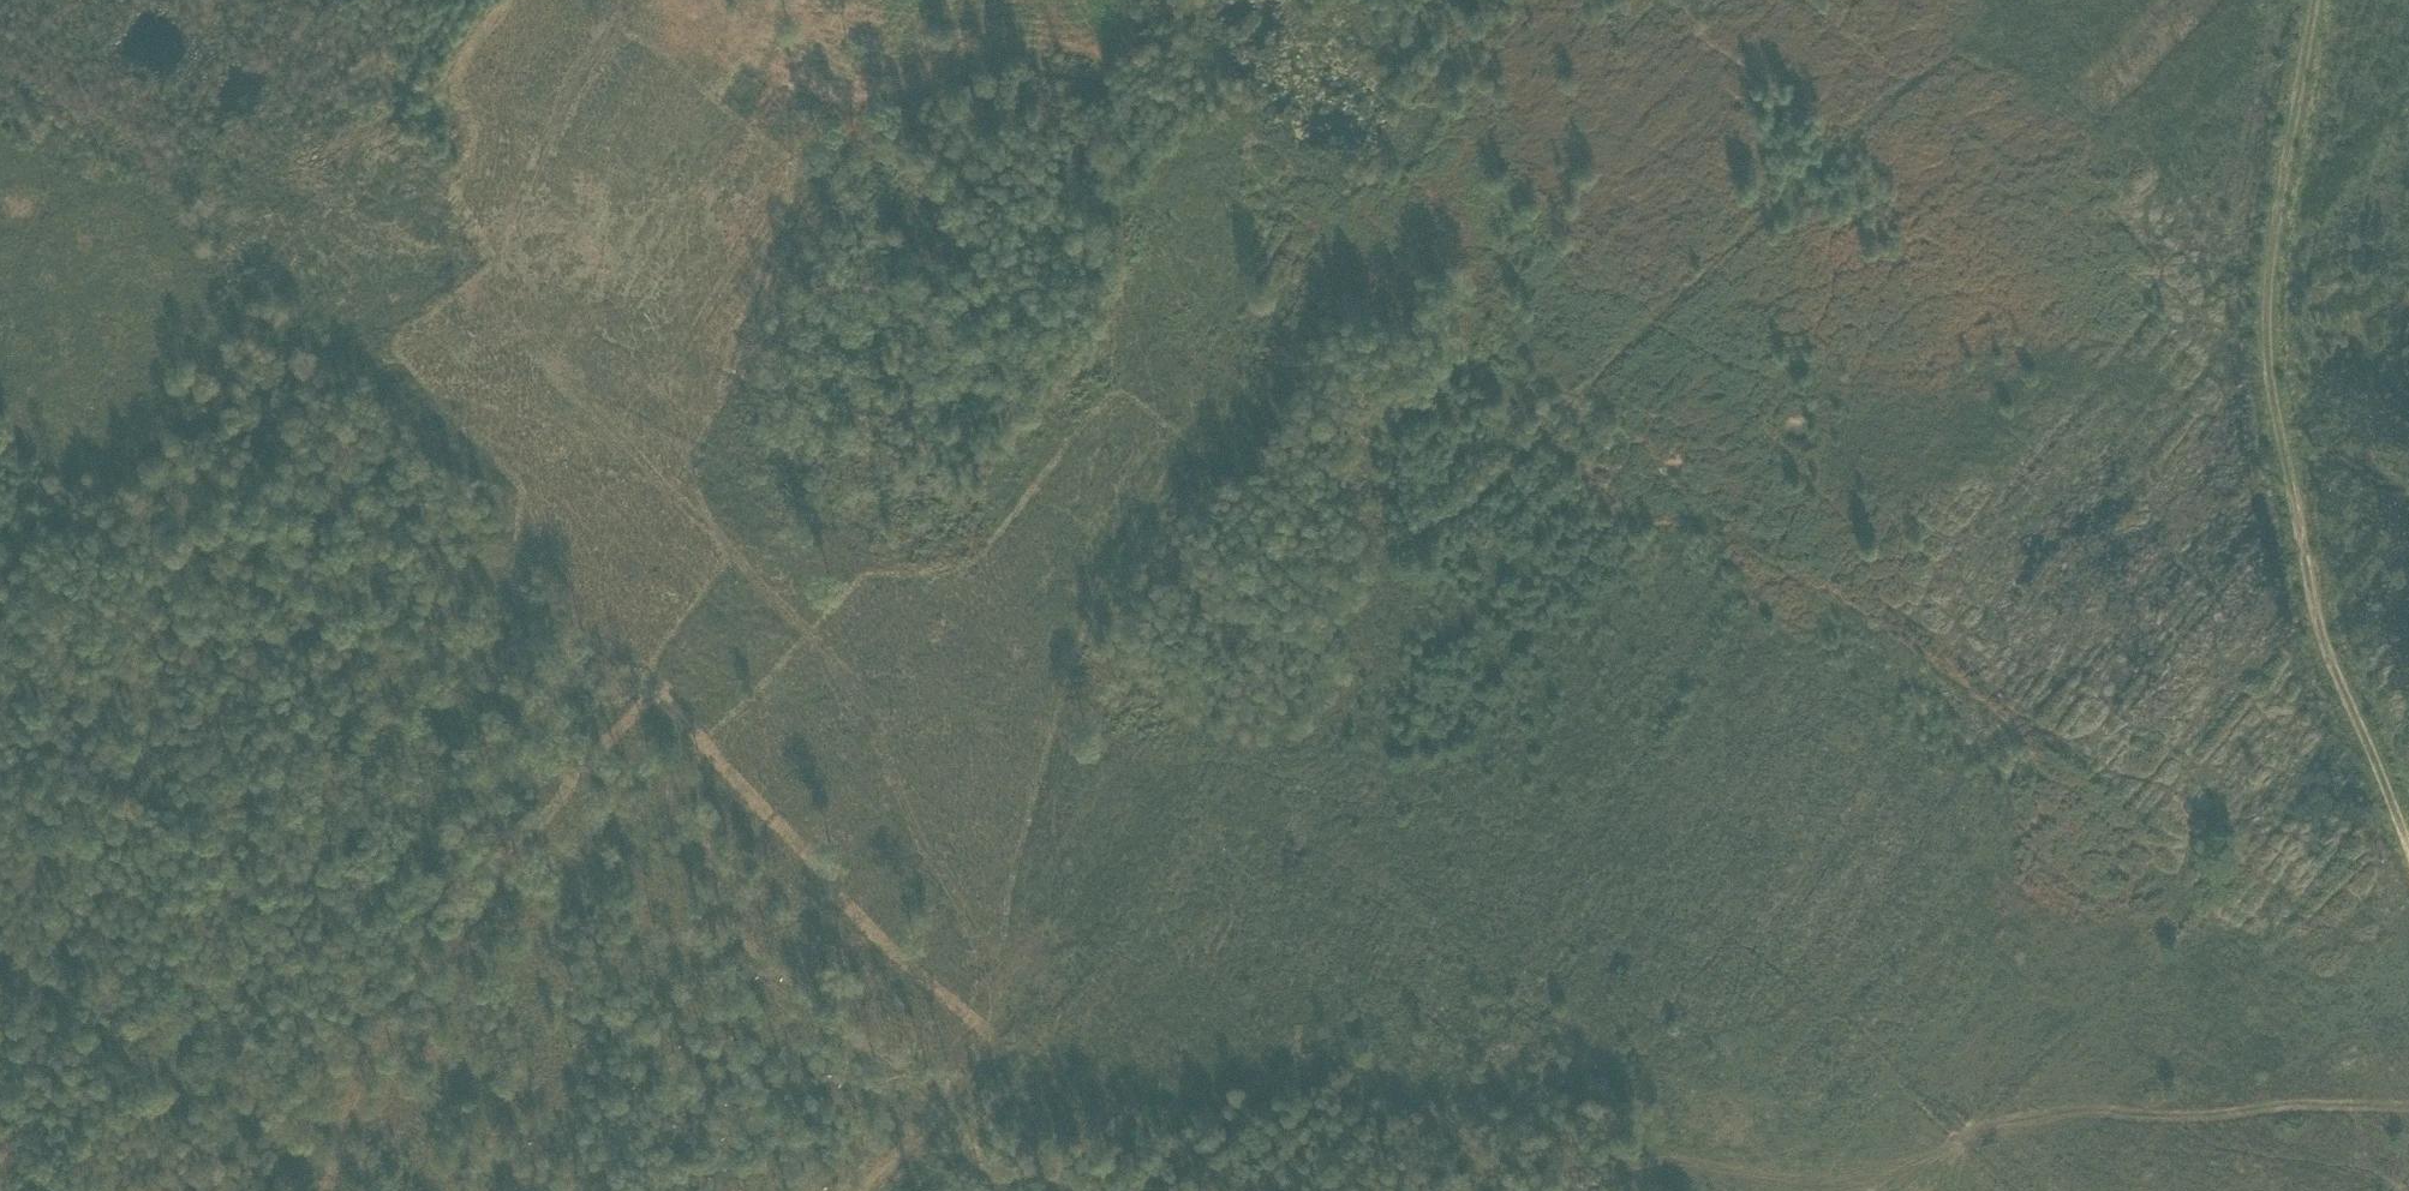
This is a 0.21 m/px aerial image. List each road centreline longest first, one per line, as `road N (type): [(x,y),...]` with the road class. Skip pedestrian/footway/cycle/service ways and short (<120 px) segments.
road 1 (track): [(2313,0),(2264,305),(2282,461),(2316,623),(2408,849)]
road 2 (track): [(706,0),(750,69),(742,107),(705,182),(711,235),(696,268),(693,300),(662,329),(634,336),(607,323),(598,291),(617,220),(648,180),(699,145)]
road 3 (track): [(1803,0),(1896,77)]

